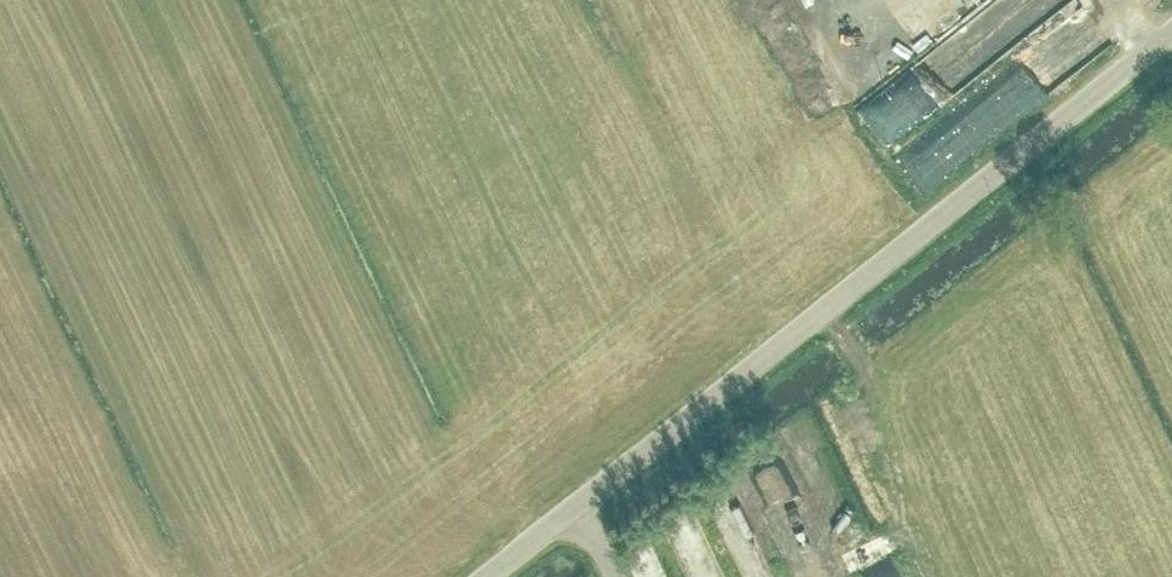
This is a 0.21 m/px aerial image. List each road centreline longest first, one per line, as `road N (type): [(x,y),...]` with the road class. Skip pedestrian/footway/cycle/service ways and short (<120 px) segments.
road 1 (unclassified): [(485,576),(1171,33)]

